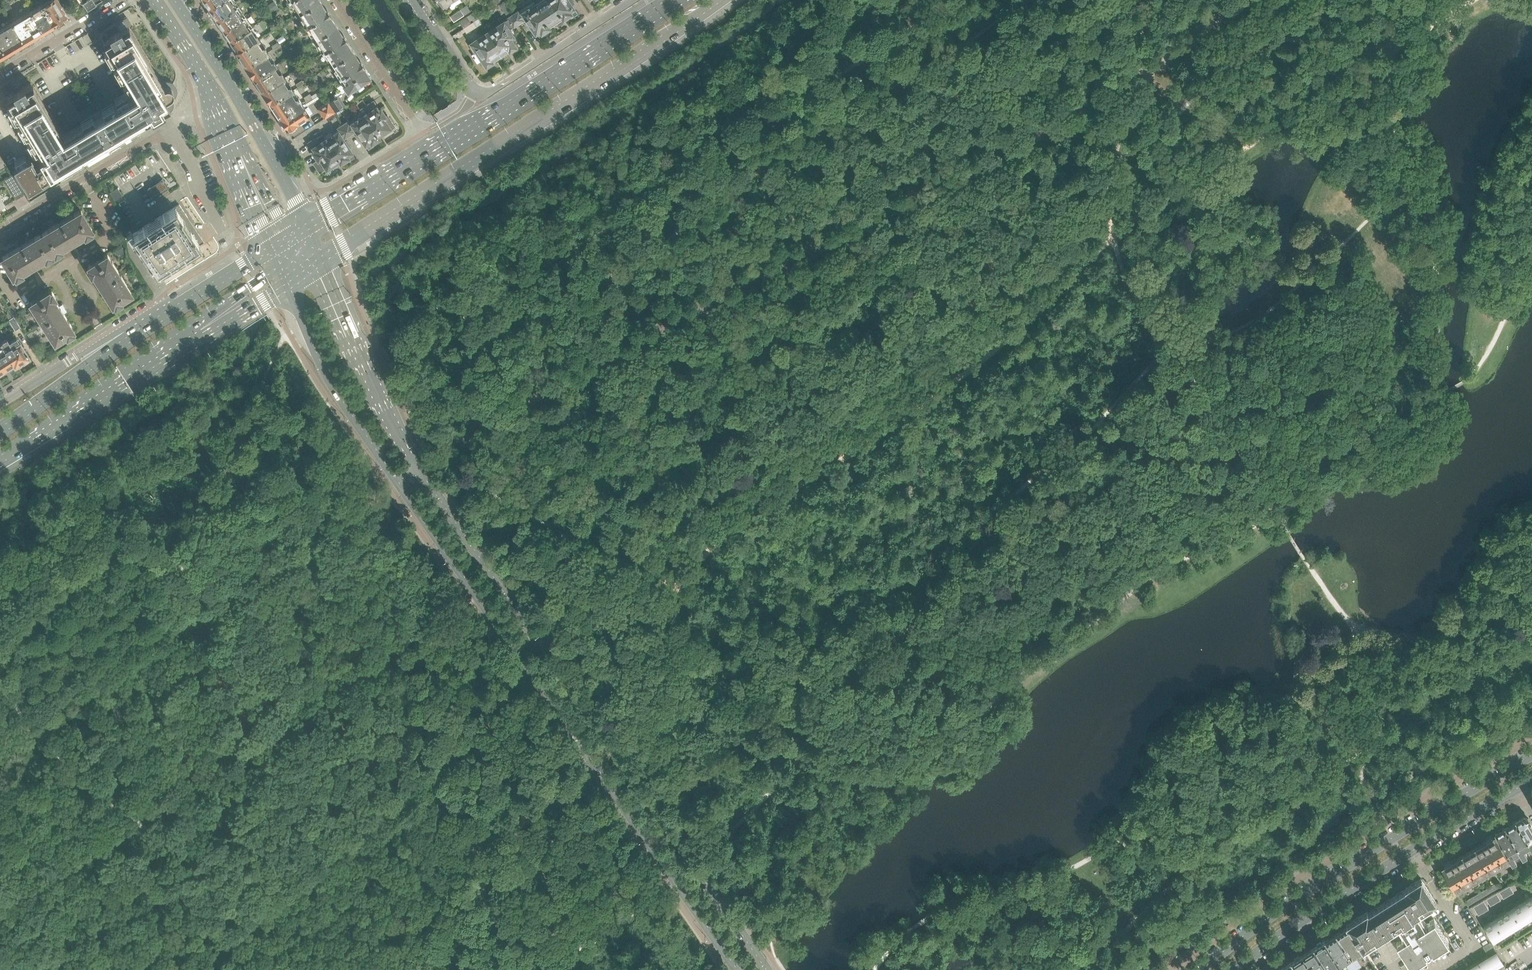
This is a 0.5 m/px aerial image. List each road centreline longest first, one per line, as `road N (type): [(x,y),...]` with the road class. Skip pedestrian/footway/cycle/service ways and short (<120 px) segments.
road 1 (unclassified): [(421,472),(695,312),(1075,116),(1244,0)]
road 2 (secondary): [(767,969),(421,472)]
road 3 (secondary): [(401,485),(738,969)]
road 4 (primary): [(318,259),(726,0)]
road 5 (secondary): [(1531,755),(1330,877),(1199,969)]
road 6 (secondary): [(1235,969),(1531,780)]
road 7 (primary): [(0,459),(289,274)]
road 8 (residential): [(630,0),(486,93),(467,84),(412,0)]
road 9 (primary): [(675,0),(434,150)]
road 10 (secondary): [(304,228),(275,161),(175,0)]
road 11 (residential): [(215,107),(0,232)]
road 12 (residential): [(196,621),(401,485)]
road 13 (secondary): [(289,274),(337,390),(401,485)]
road 14 (secondary): [(421,472),(318,259)]
road 15 (primary): [(169,311),(0,432)]
road 16 (residential): [(169,311),(122,324),(0,402)]
road 17 (residential): [(337,0),(434,150)]
road 18 (primary): [(434,150),(304,228)]
road 19 (secondary): [(215,107),(275,245)]
road 20 (residential): [(0,73),(122,0)]
road 21 (primary): [(275,245),(169,311)]
road 22 (secondary): [(154,0),(215,107)]

